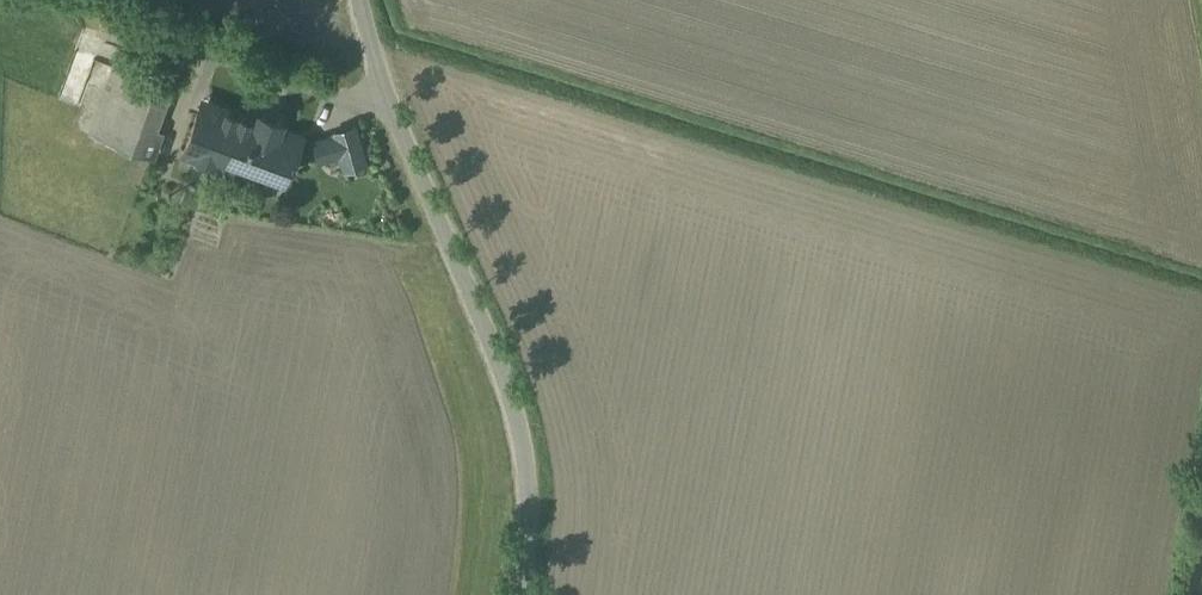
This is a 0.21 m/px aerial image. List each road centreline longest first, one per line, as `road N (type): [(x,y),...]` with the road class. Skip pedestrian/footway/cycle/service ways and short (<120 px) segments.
road 1 (unclassified): [(362,0),(380,81),(502,362),(527,448),(526,594)]

